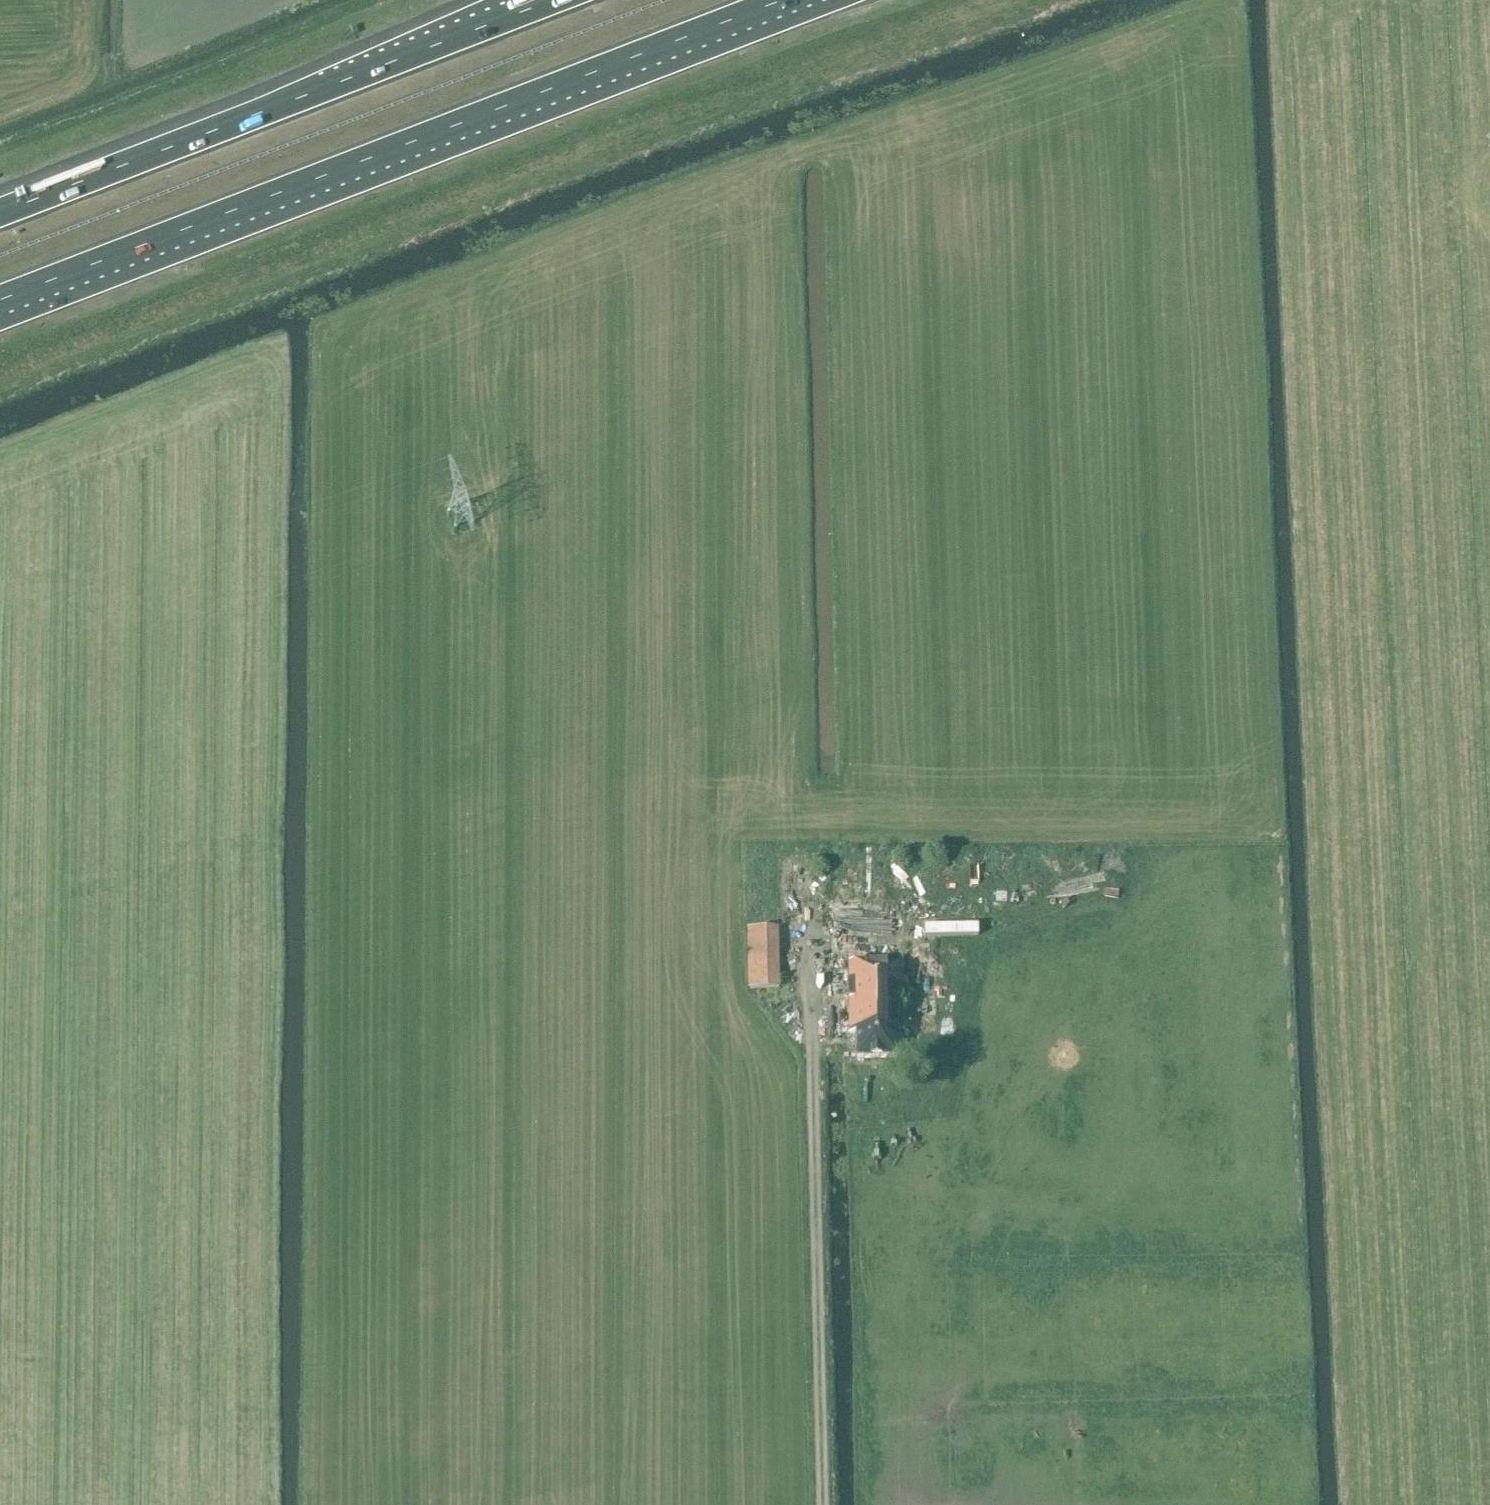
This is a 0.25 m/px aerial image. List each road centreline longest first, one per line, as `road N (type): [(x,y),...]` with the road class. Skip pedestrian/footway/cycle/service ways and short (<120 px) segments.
road 1 (motorway): [(0,302),(790,0)]
road 2 (motorway): [(553,0),(0,213)]

